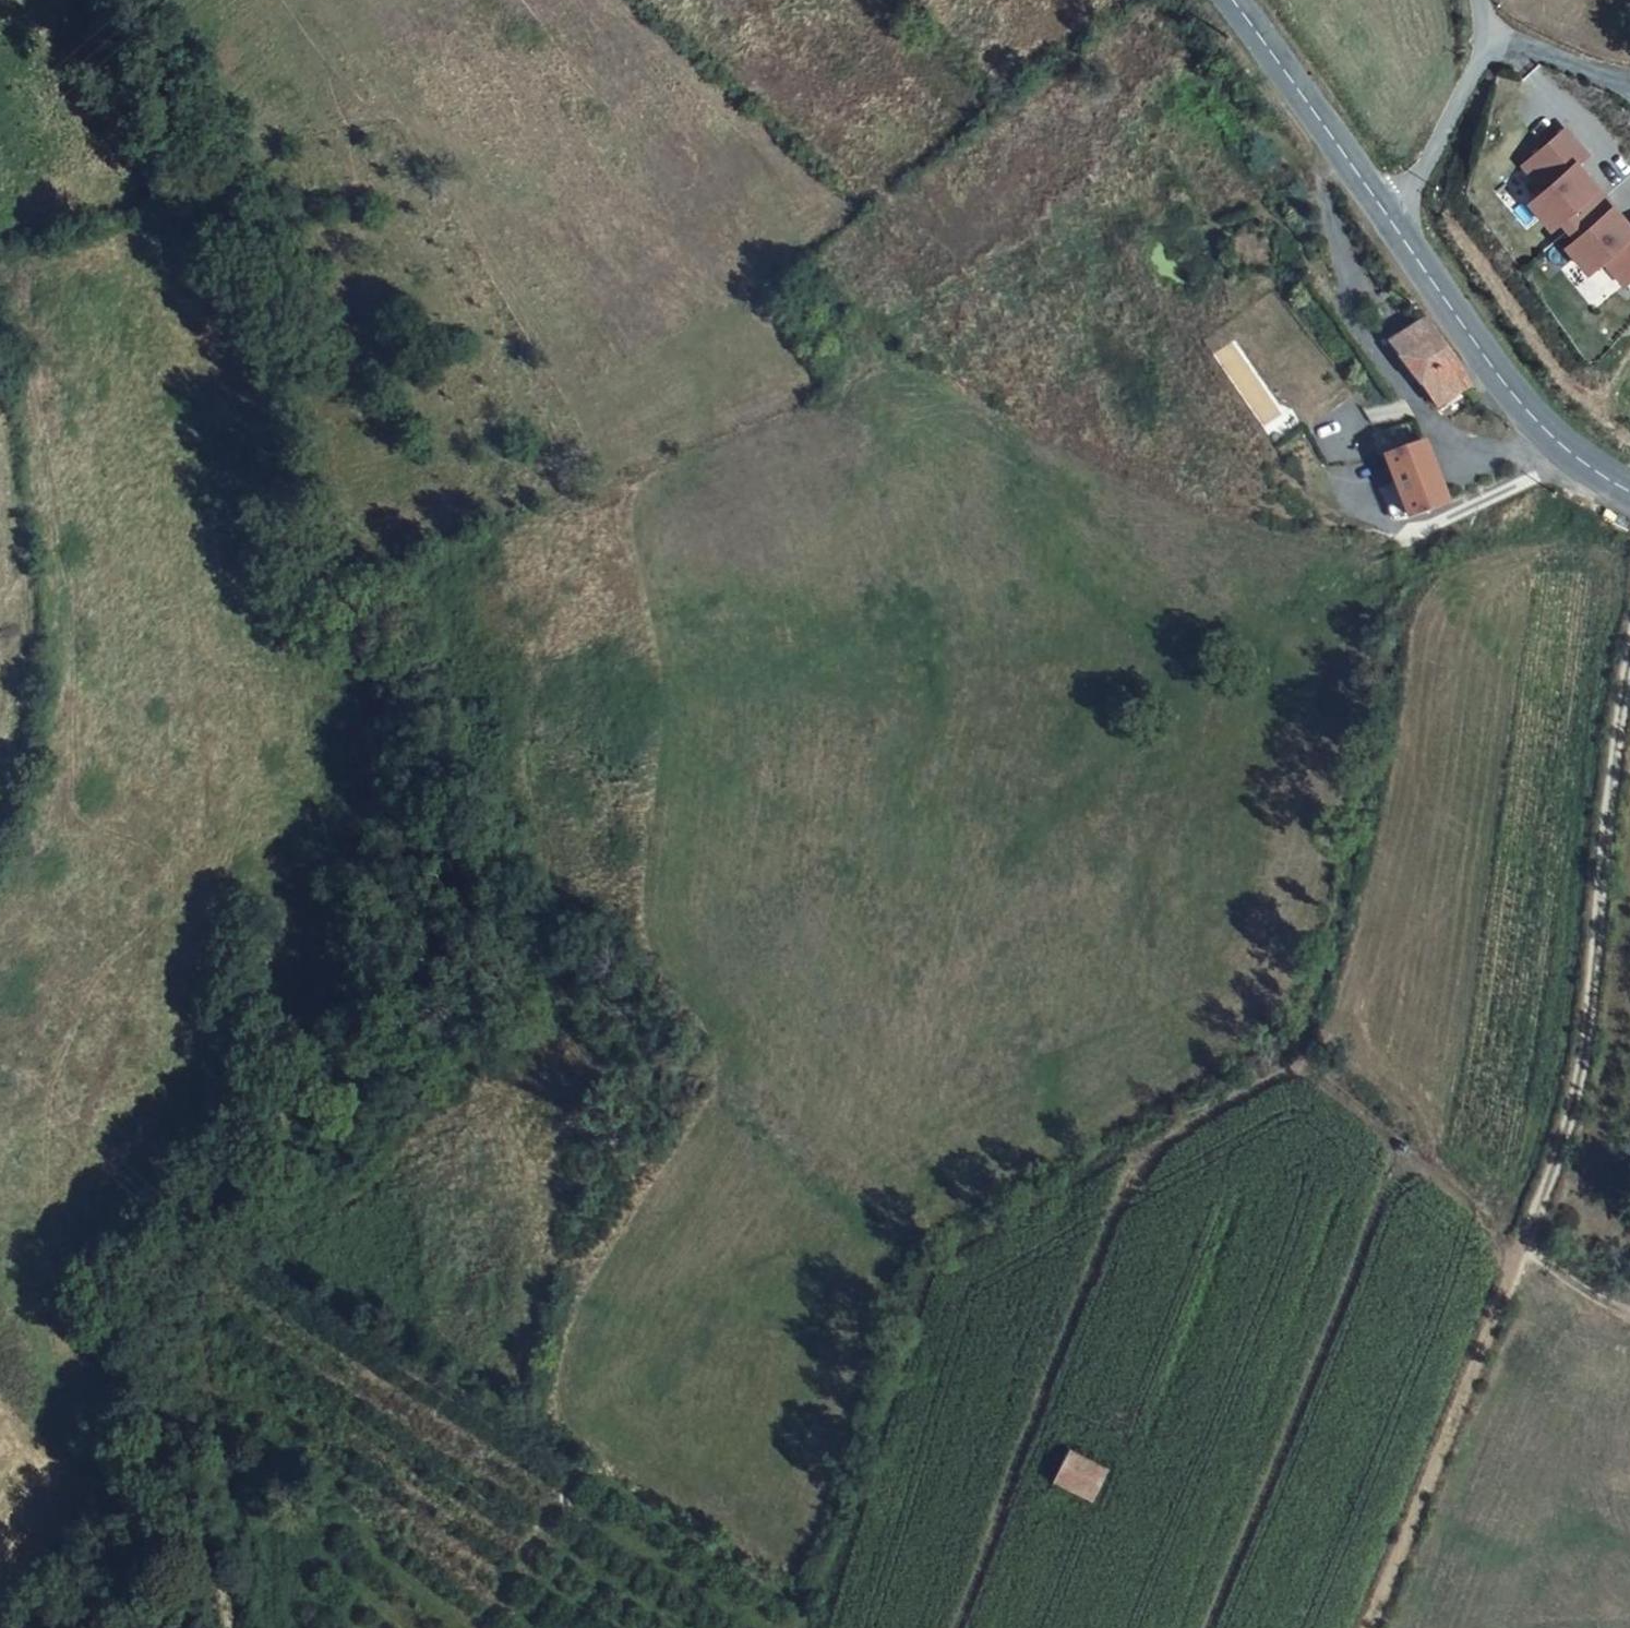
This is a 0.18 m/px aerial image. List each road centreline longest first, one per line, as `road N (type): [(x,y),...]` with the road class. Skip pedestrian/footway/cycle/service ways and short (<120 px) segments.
road 1 (secondary): [(1629,487),(1551,432),(1393,225)]
road 2 (secondary): [(1393,225),(1240,0)]
road 3 (unclassified): [(1393,225),(1490,40),(1481,0)]

